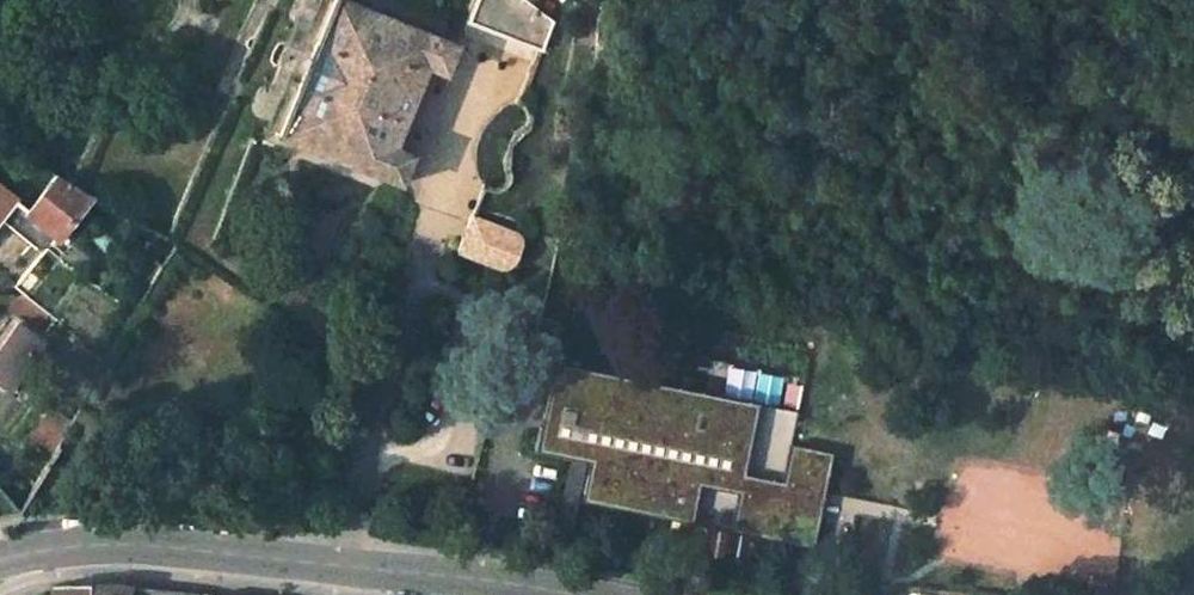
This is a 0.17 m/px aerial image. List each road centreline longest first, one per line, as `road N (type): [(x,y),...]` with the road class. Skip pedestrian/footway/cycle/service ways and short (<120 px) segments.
road 1 (tertiary): [(549,594),(150,551),(0,563)]

